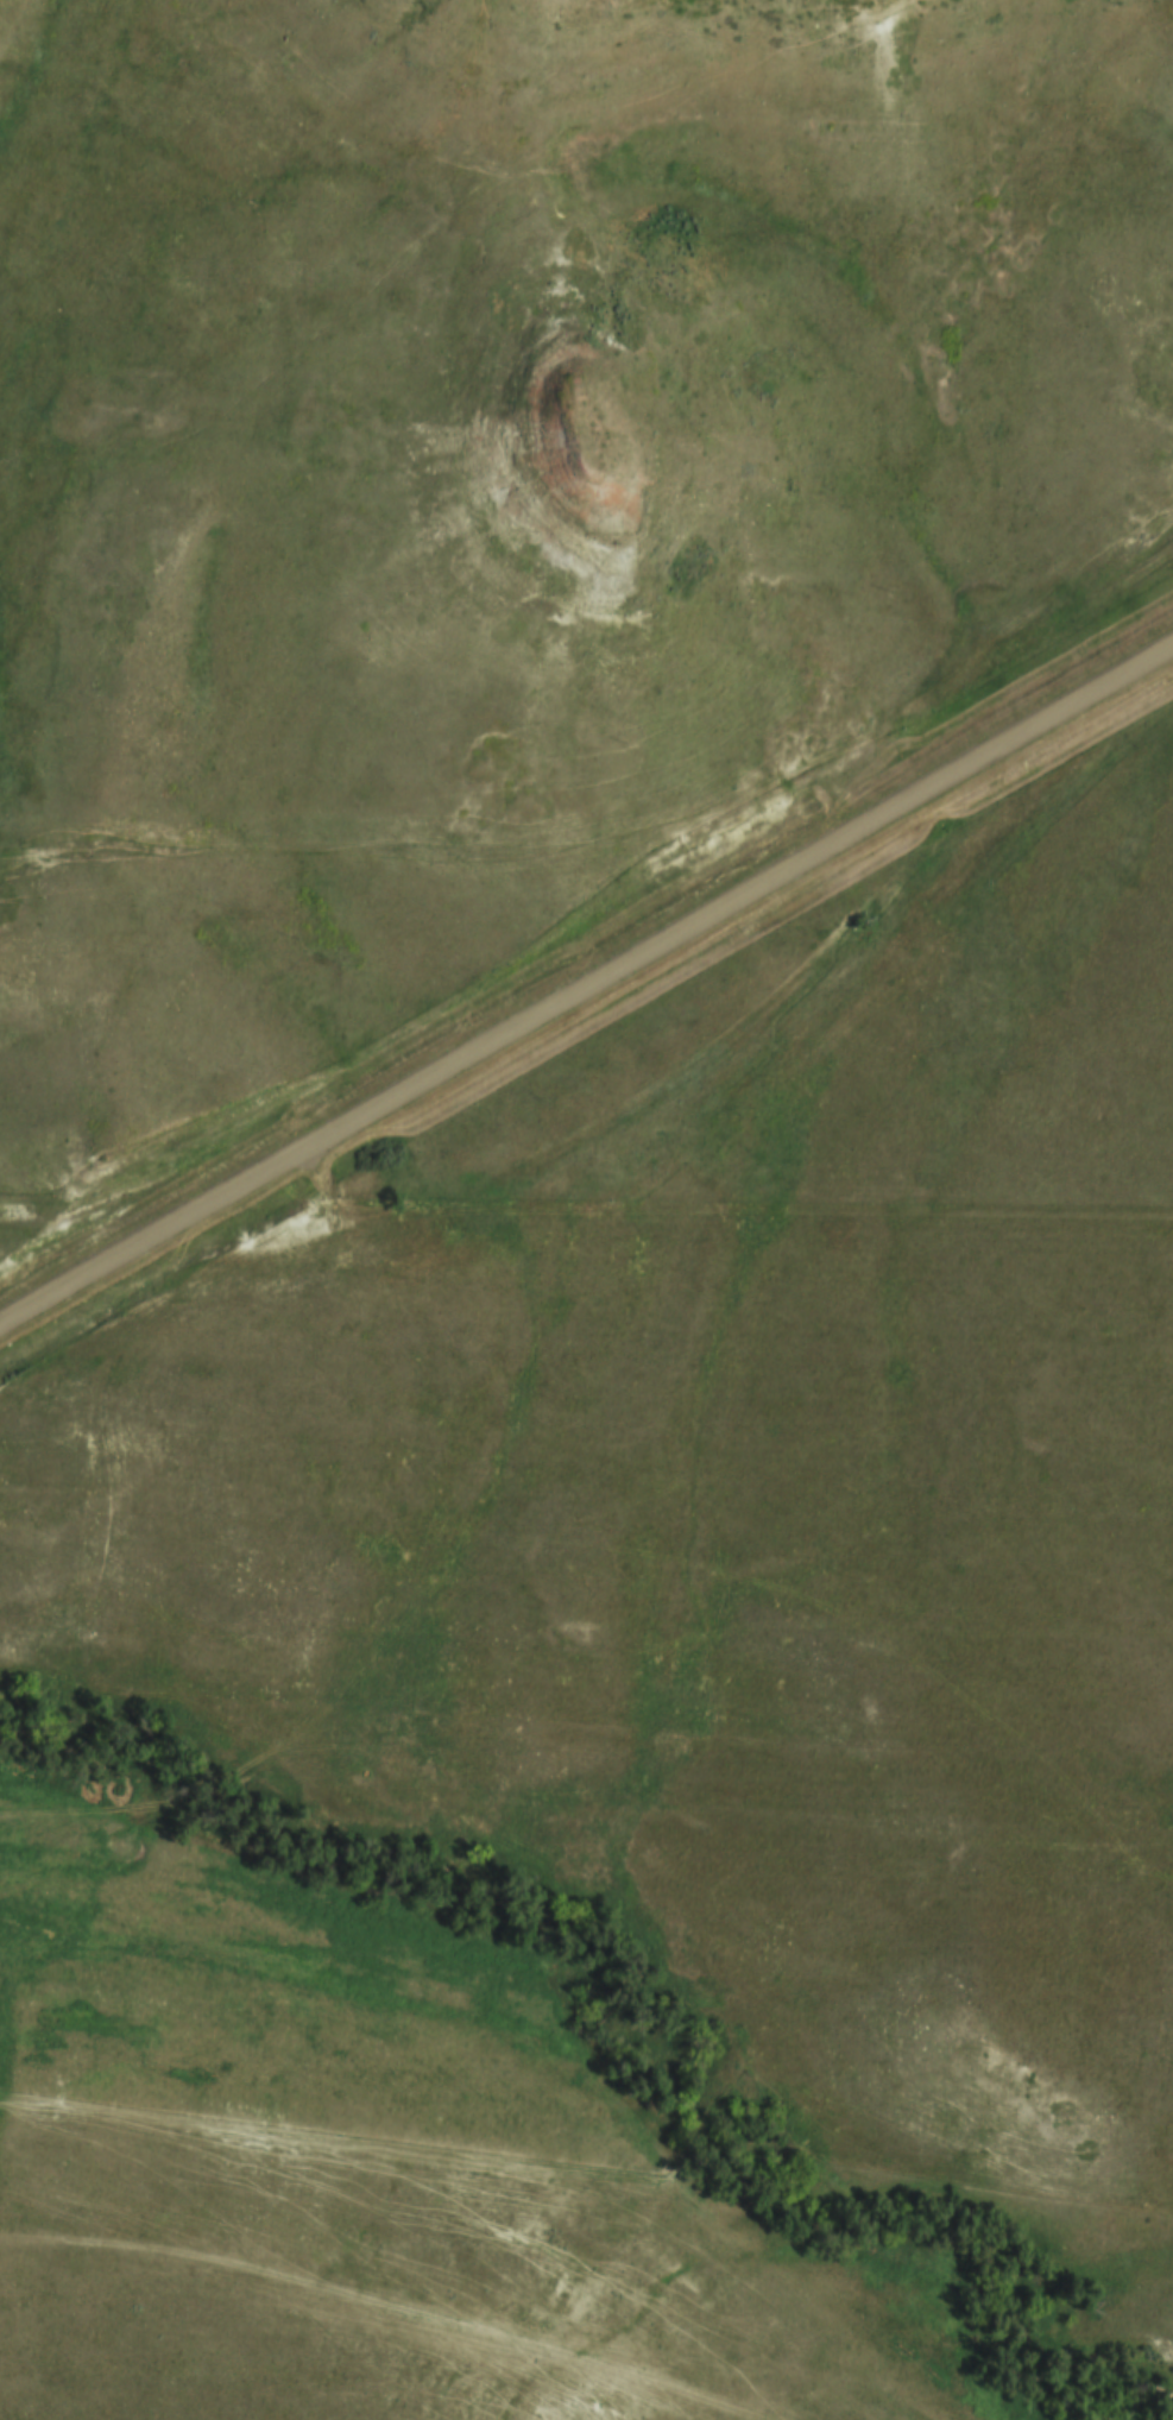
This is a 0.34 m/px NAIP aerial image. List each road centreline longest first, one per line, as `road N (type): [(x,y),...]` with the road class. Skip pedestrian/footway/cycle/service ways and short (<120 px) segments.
road 1 (tertiary): [(1172,639),(0,1324)]

